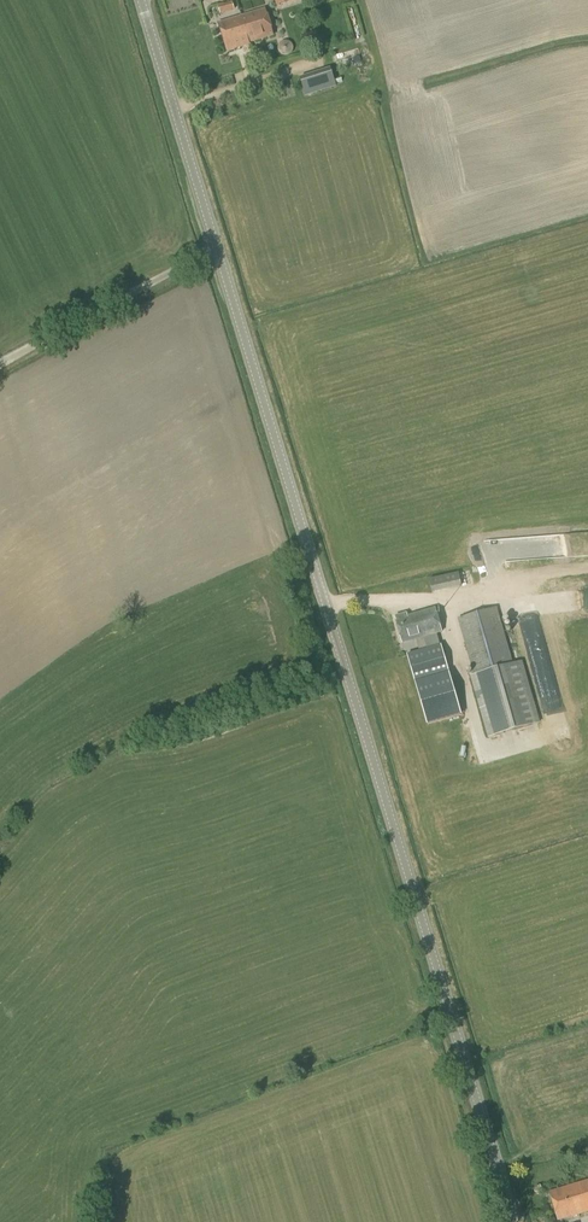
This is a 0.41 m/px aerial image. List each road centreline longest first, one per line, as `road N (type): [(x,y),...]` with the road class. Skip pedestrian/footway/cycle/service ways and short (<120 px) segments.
road 1 (tertiary): [(515,1221),(218,253)]
road 2 (tertiary): [(218,253),(142,0)]
road 3 (unclassified): [(0,366),(218,253)]

